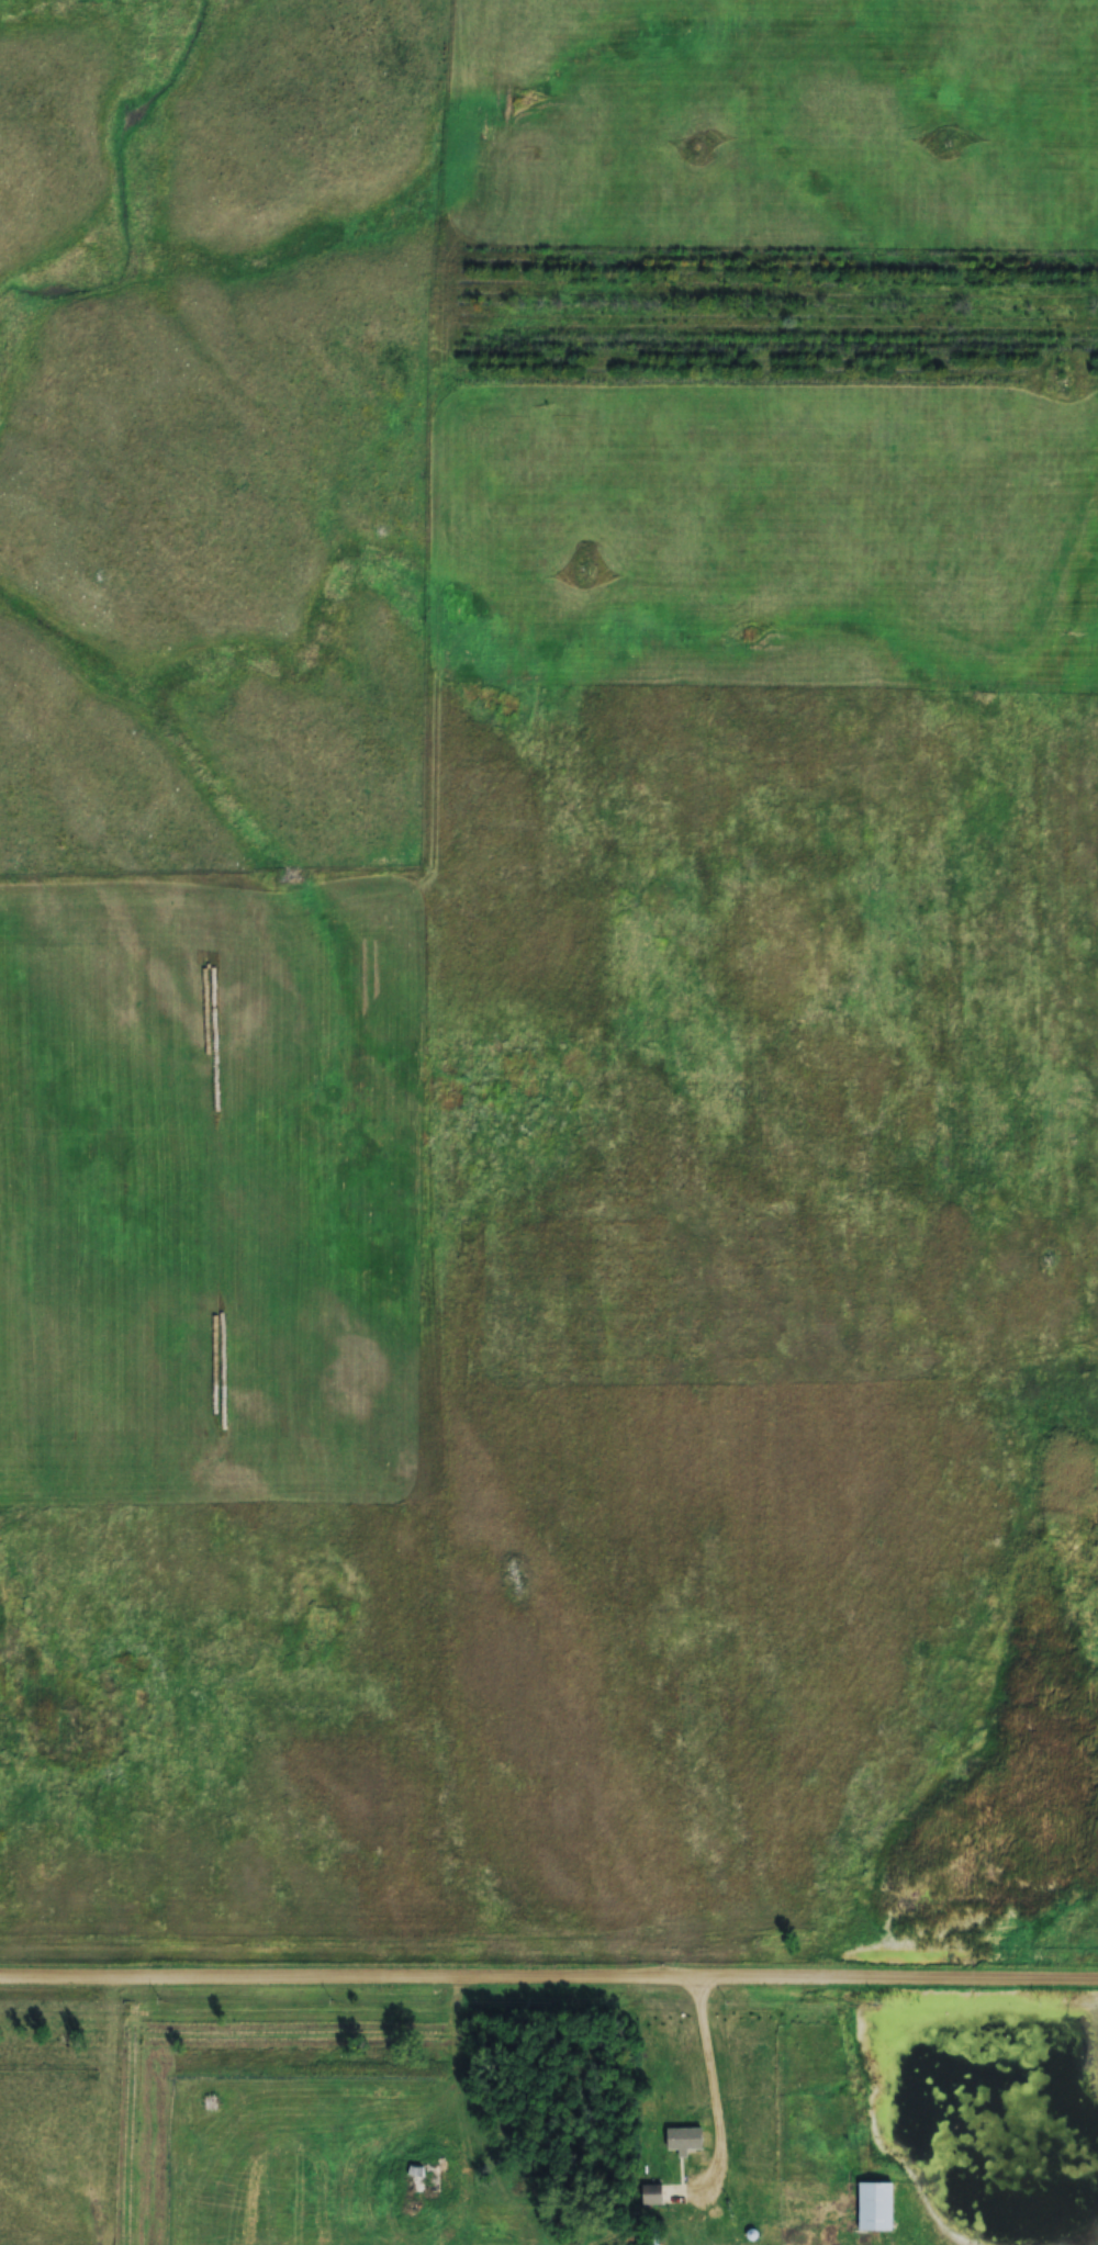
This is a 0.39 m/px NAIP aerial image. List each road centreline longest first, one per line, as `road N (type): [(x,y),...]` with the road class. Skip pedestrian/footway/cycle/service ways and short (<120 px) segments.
road 1 (residential): [(1097,1980),(0,1972)]

